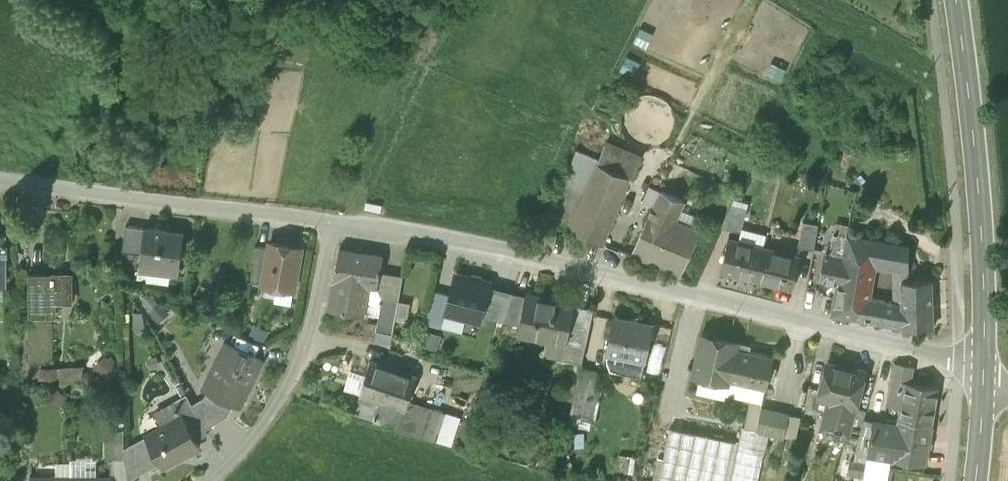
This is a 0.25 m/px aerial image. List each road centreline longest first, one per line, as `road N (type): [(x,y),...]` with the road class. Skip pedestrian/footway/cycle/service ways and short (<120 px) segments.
road 1 (residential): [(332,223),(610,276),(983,371)]
road 2 (tertiary): [(983,371),(974,108),(958,0)]
road 3 (residential): [(0,182),(332,223)]
road 4 (residential): [(216,480),(291,390),(332,223)]

